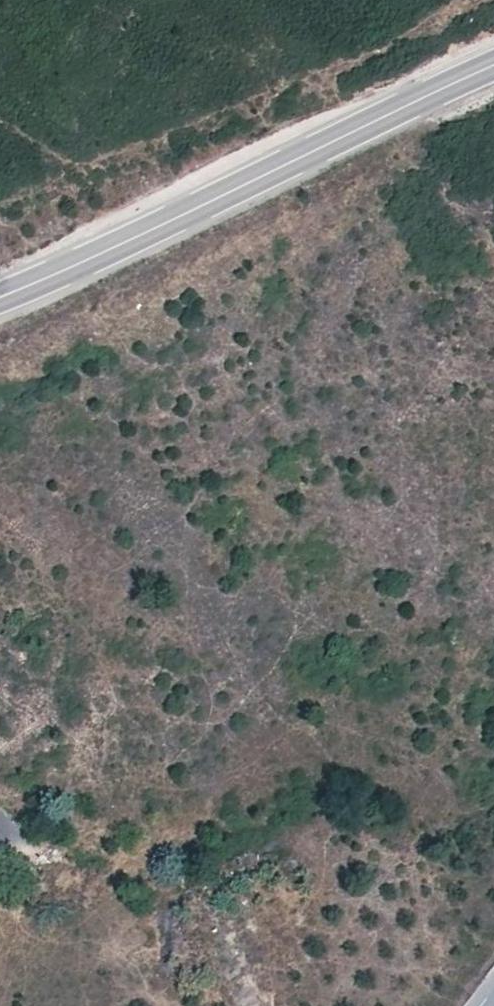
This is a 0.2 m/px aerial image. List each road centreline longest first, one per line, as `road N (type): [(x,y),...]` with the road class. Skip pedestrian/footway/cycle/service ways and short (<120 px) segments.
road 1 (secondary): [(0,298),(493,67)]

